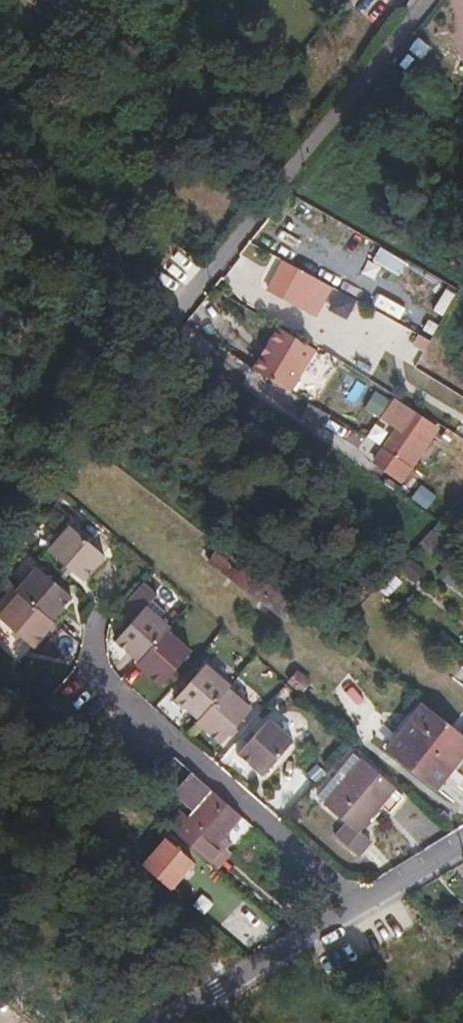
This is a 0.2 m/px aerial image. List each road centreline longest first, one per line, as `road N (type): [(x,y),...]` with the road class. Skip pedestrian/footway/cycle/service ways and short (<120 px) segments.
road 1 (residential): [(89,659),(361,905)]
road 2 (residential): [(429,0),(216,268)]
road 3 (residential): [(361,905),(177,1022)]

